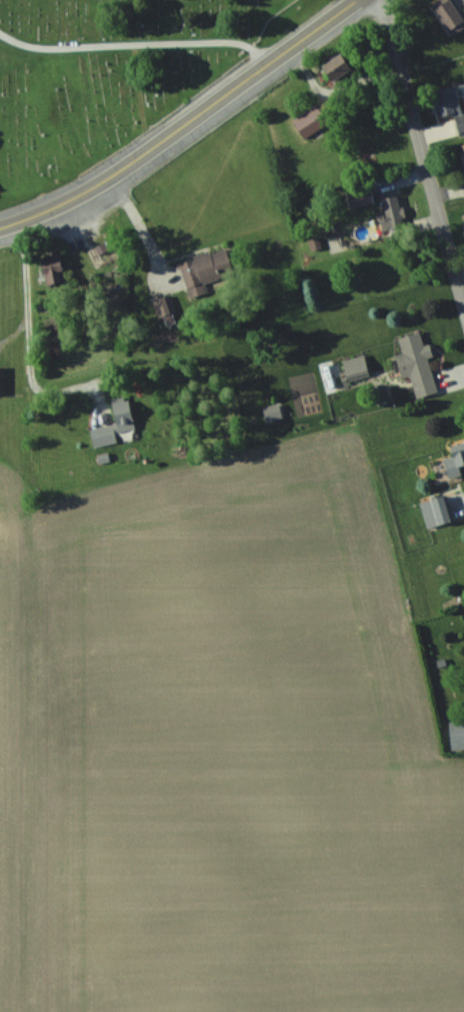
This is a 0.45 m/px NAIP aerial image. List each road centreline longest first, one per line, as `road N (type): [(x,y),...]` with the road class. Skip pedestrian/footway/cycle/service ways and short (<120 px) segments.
road 1 (primary): [(0,229),(114,176),(356,0)]
road 2 (residential): [(463,305),(401,70),(392,0)]

